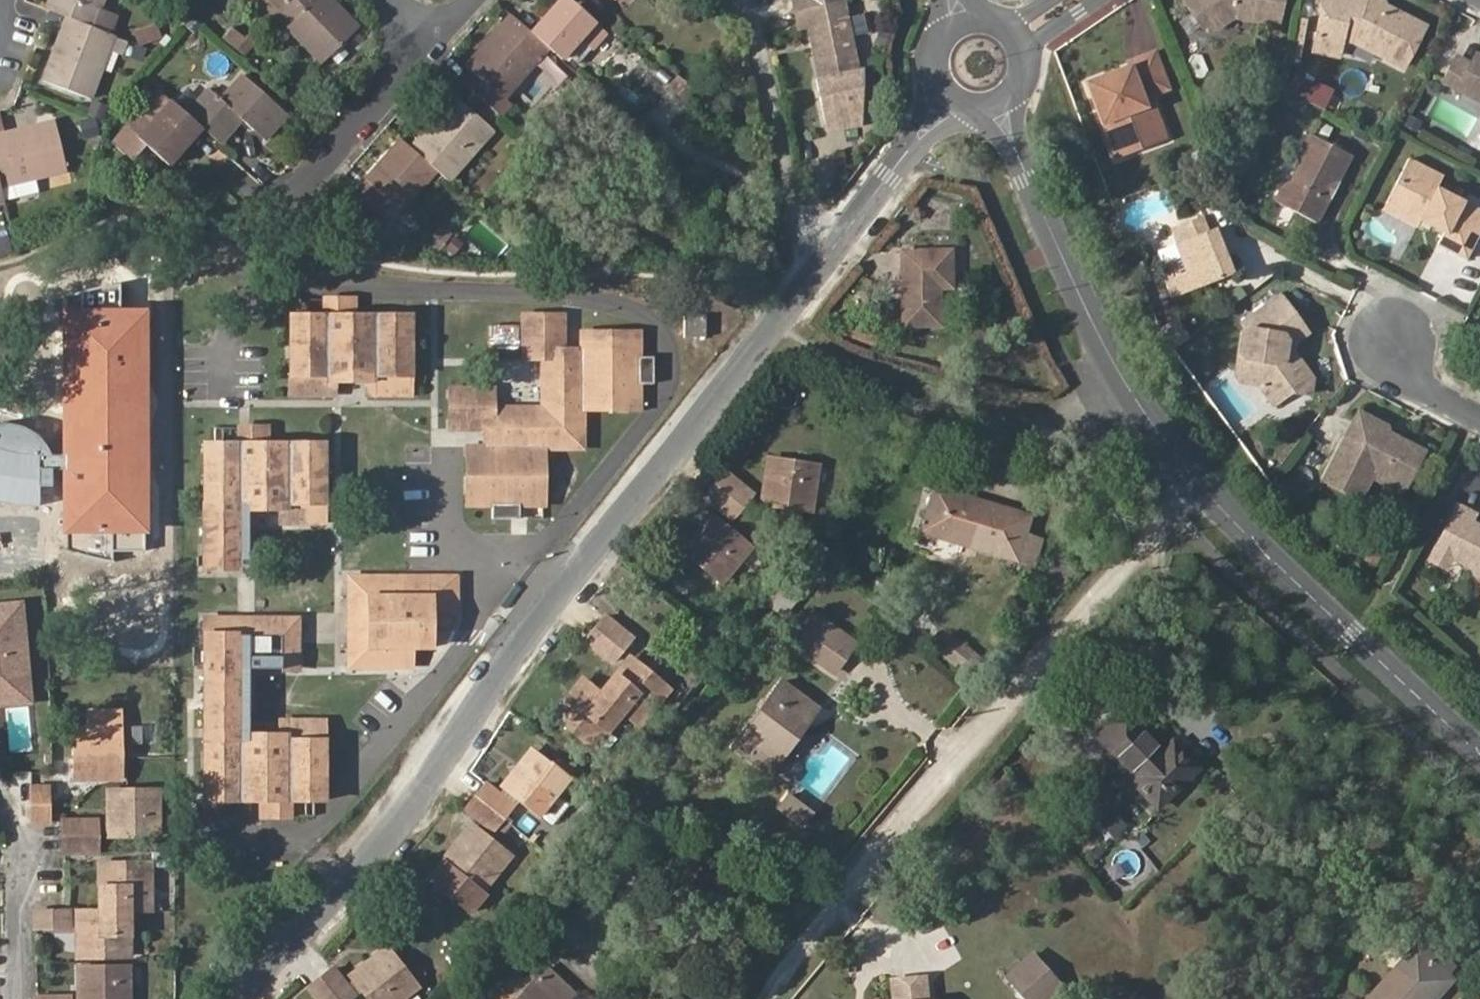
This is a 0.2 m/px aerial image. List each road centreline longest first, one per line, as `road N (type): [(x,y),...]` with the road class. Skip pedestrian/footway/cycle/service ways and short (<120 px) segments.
road 1 (residential): [(951,97),(839,252),(549,605),(420,791),(242,998)]
road 2 (tertiary): [(1479,748),(1170,457),(1120,377),(1001,104)]
road 3 (track): [(1191,478),(761,998)]
road 4 (track): [(839,252),(791,205),(749,0)]
road 5 (residential): [(428,50),(312,179)]
road 6 (residential): [(27,836),(26,998)]

